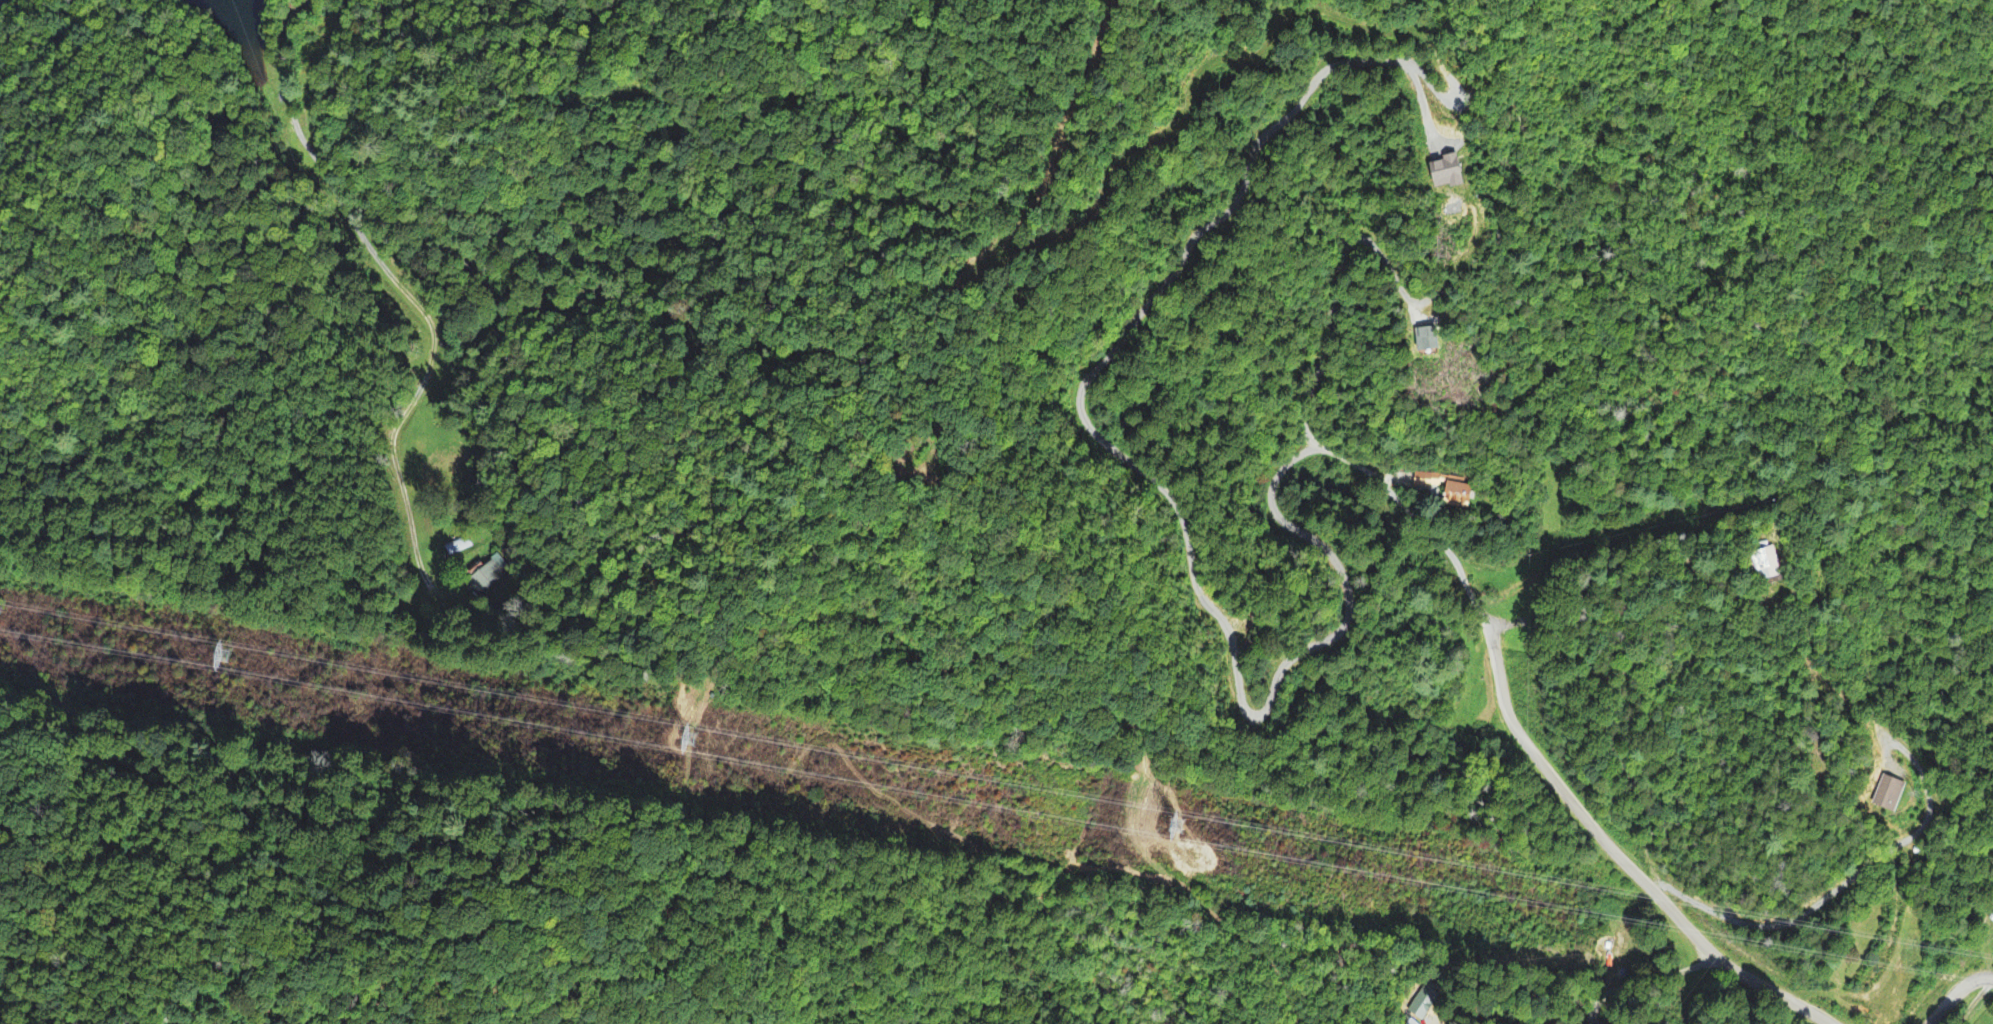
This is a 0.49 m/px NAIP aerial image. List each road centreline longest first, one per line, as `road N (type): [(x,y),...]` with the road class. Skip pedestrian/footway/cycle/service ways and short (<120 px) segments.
road 1 (residential): [(339,0),(282,35),(299,126),(380,264),(439,330),(383,431),(424,591)]
road 2 (residential): [(1829,1023),(1717,959),(1498,707),(1461,587)]

